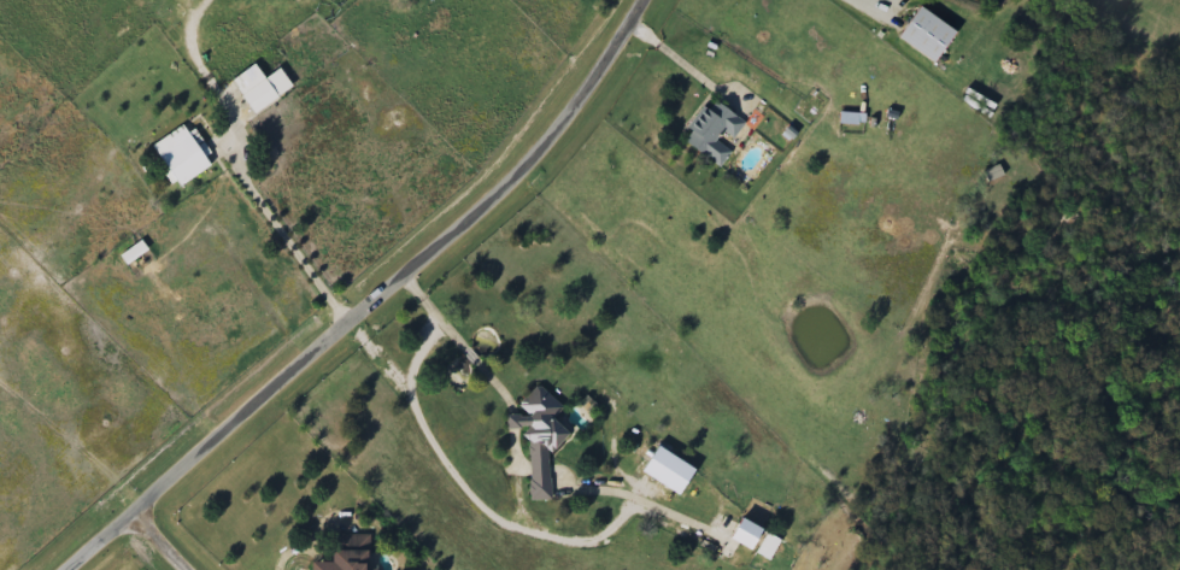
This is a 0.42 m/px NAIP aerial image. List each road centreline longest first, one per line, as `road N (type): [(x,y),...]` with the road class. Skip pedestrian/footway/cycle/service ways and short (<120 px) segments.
road 1 (residential): [(129,513),(519,170),(581,96),(643,0)]

